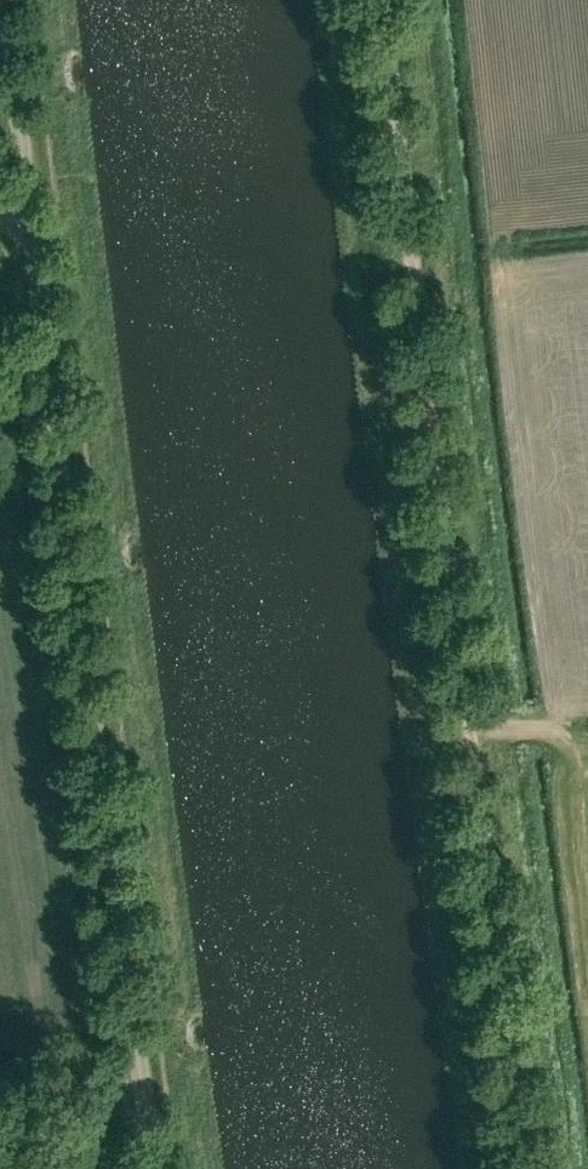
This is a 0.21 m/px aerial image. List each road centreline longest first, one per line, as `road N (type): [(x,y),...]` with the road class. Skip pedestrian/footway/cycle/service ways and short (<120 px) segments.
road 1 (track): [(537,1168),(428,390),(386,0)]
road 2 (unclassified): [(155,1168),(7,0)]

